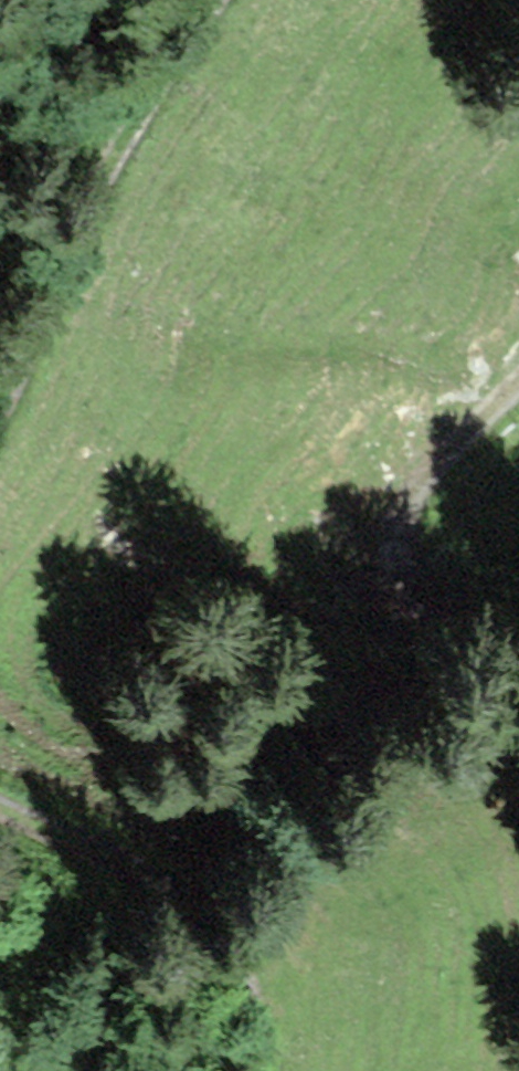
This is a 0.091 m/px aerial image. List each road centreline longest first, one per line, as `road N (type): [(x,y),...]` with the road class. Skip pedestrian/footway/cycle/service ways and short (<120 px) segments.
road 1 (track): [(0,406),(44,319),(82,208),(213,0)]
road 2 (track): [(256,1070),(260,1034),(242,963),(215,916),(162,876),(0,805)]
road 3 (track): [(518,644),(443,620),(400,587),(394,547),(415,489),(518,387)]

